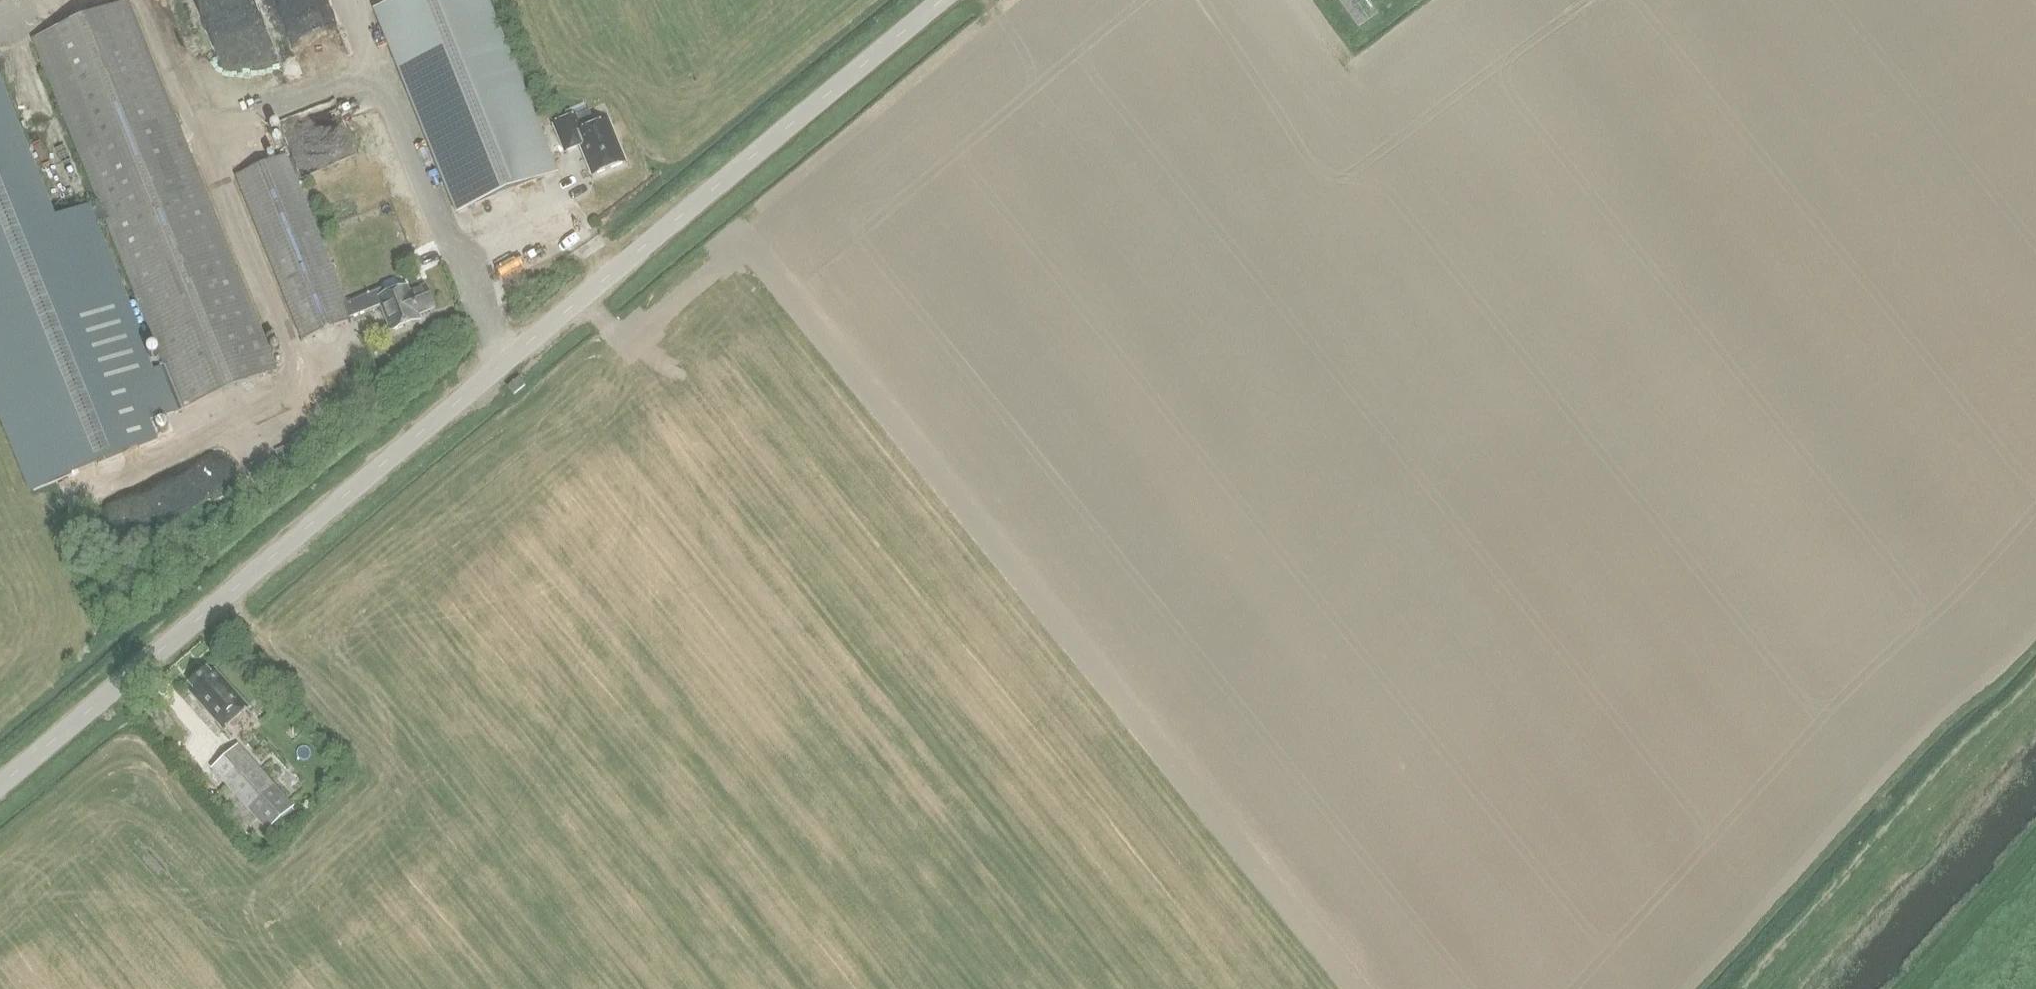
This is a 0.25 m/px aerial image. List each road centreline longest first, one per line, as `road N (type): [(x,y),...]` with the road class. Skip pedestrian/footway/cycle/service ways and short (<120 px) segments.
road 1 (tertiary): [(0,780),(946,0)]

